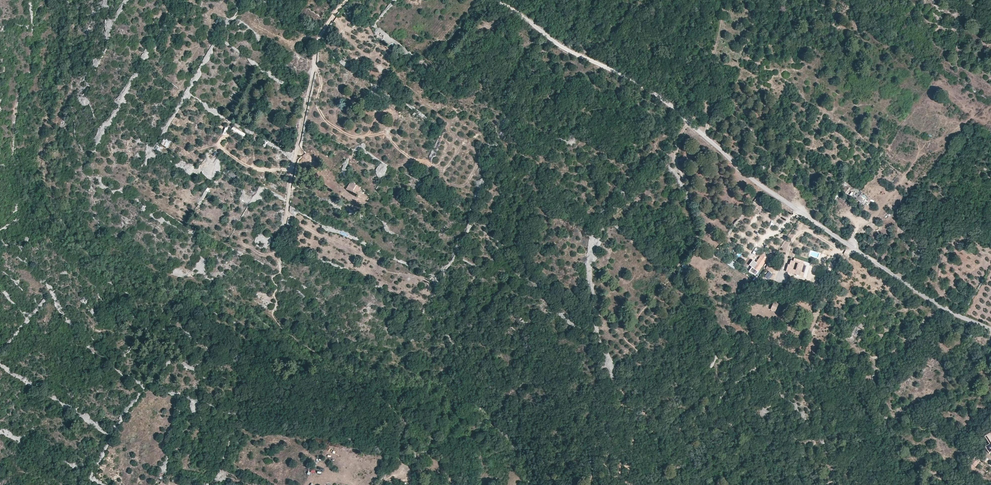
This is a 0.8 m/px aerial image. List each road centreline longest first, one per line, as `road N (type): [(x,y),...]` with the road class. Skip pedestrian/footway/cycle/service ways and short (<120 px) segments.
road 1 (track): [(765,189),(671,112),(555,46),(502,0)]
road 2 (track): [(279,272),(316,51),(346,0)]
road 3 (unclassified): [(765,189),(952,313),(990,329)]
road 4 (track): [(314,64),(322,84),(316,103),(332,125),(353,137),(382,135),(427,163)]

